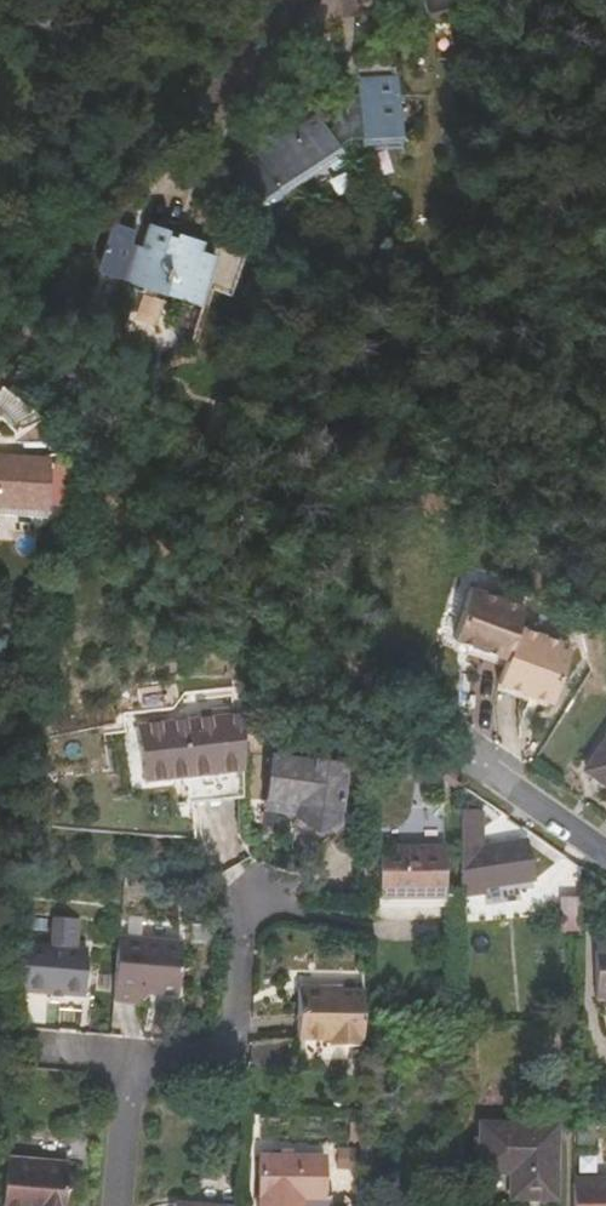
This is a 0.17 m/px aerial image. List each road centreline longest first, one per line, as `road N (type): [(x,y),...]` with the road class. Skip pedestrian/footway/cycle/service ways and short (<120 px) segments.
road 1 (residential): [(131,1056),(200,1061),(224,1053),(248,911),(255,900),(289,895)]
road 2 (residential): [(475,738),(605,834)]
road 3 (residential): [(131,1056),(117,1205)]

